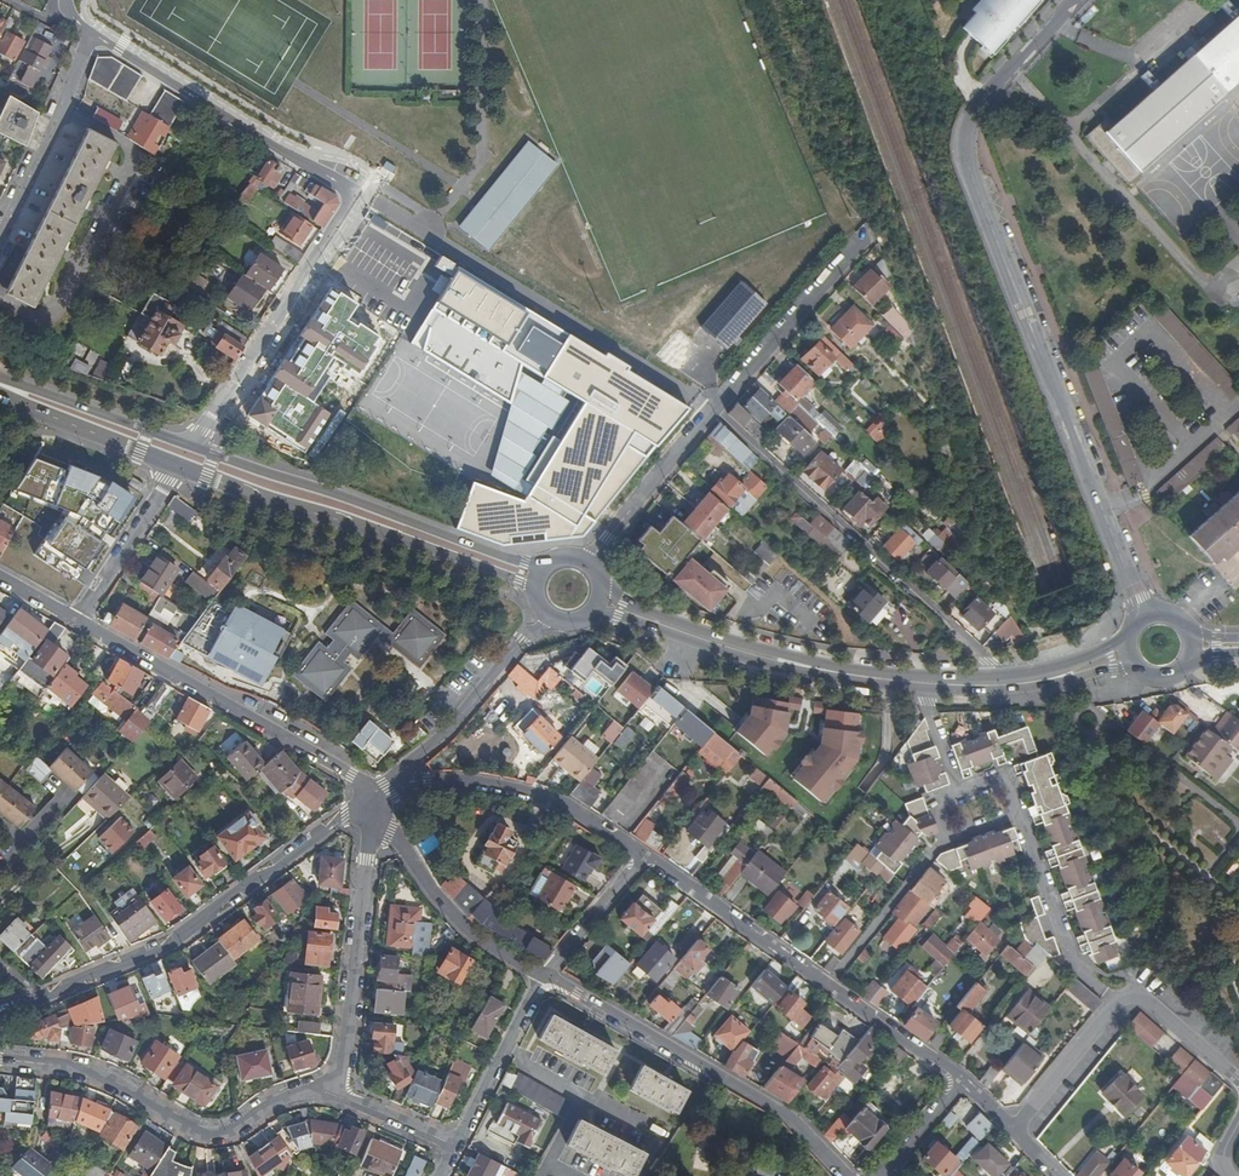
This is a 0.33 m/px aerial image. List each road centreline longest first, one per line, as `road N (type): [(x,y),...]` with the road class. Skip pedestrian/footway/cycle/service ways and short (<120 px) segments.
road 1 (tertiary): [(1074,0),(974,109),(964,143),(972,180),(1147,614)]
road 2 (residential): [(92,35),(354,193),(191,447)]
road 3 (residential): [(857,246),(589,562)]
road 4 (residential): [(962,1080),(643,855)]
road 5 (residential): [(369,795),(182,935),(42,995)]
road 6 (secondary): [(179,465),(534,586)]
road 7 (secondary): [(543,566),(191,447)]
road 8 (residential): [(846,1175),(764,1104),(543,976)]
road 9 (residential): [(336,1096),(303,1091),(217,1133),(190,1133),(108,1080),(0,1061)]
road 10 (residential): [(77,619),(351,775),(369,795)]
road 11 (residential): [(369,795),(336,1096)]
road 12 (residential): [(643,855),(582,813),(509,789),(428,781),(369,795)]
road 13 (residential): [(543,976),(446,907),(369,795)]
road 14 (residential): [(369,795),(438,742),(523,640),(552,621)]
road 15 (residential): [(0,238),(92,35)]
road 16 (secondary): [(805,667),(603,589)]
road 17 (secondary): [(597,610),(762,663),(805,667)]
road 18 (residential): [(1115,1001),(1074,960),(1018,815)]
road 19 (secondary): [(191,447),(0,381)]
road 20 (secondary): [(0,392),(179,465)]
road 21 (residential): [(456,1144),(543,976)]
road 22 (residential): [(179,465),(77,619)]
road 23 (residential): [(1014,1129),(1115,1001)]
road 24 (residential): [(643,855),(543,976)]
road 25 (residential): [(1115,1001),(1142,1000),(1238,1080)]
road 26 (residential): [(957,788),(939,793),(953,836),(1018,815)]
road 27 (residential): [(336,1096),(456,1144)]
road 28 (residential): [(962,1080),(879,1175)]
road 29 (secondary): [(805,667),(927,684)]

